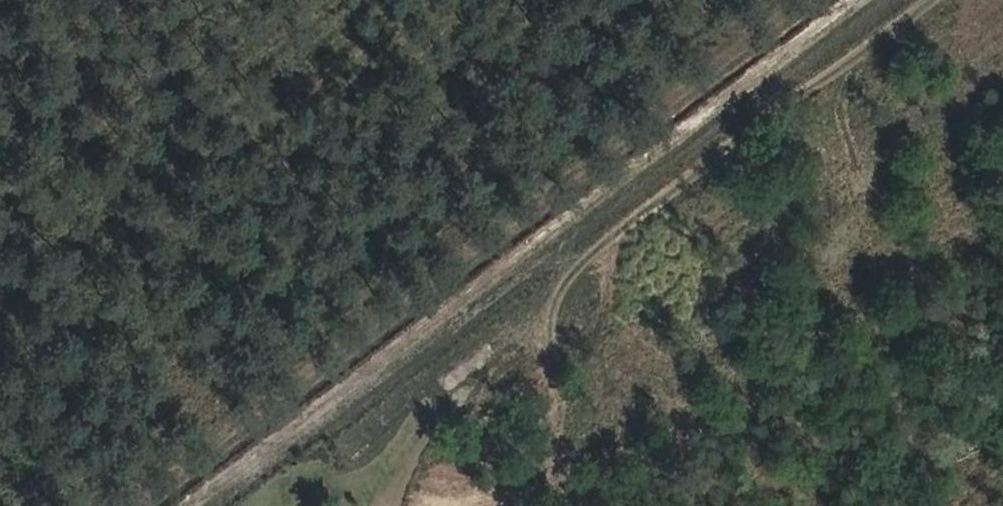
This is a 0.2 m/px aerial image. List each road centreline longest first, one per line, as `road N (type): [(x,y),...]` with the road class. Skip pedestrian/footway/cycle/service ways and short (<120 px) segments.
road 1 (track): [(800,0),(129,505)]
road 2 (track): [(188,505),(857,0)]

